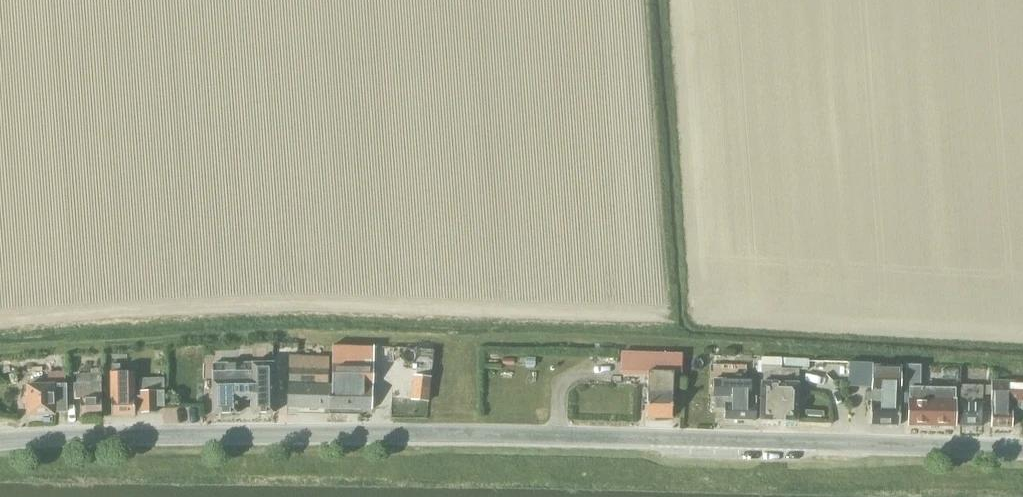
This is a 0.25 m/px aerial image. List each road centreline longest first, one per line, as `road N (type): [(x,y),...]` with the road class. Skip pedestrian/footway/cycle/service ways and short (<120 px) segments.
road 1 (tertiary): [(0,442),(382,435),(1022,451)]

